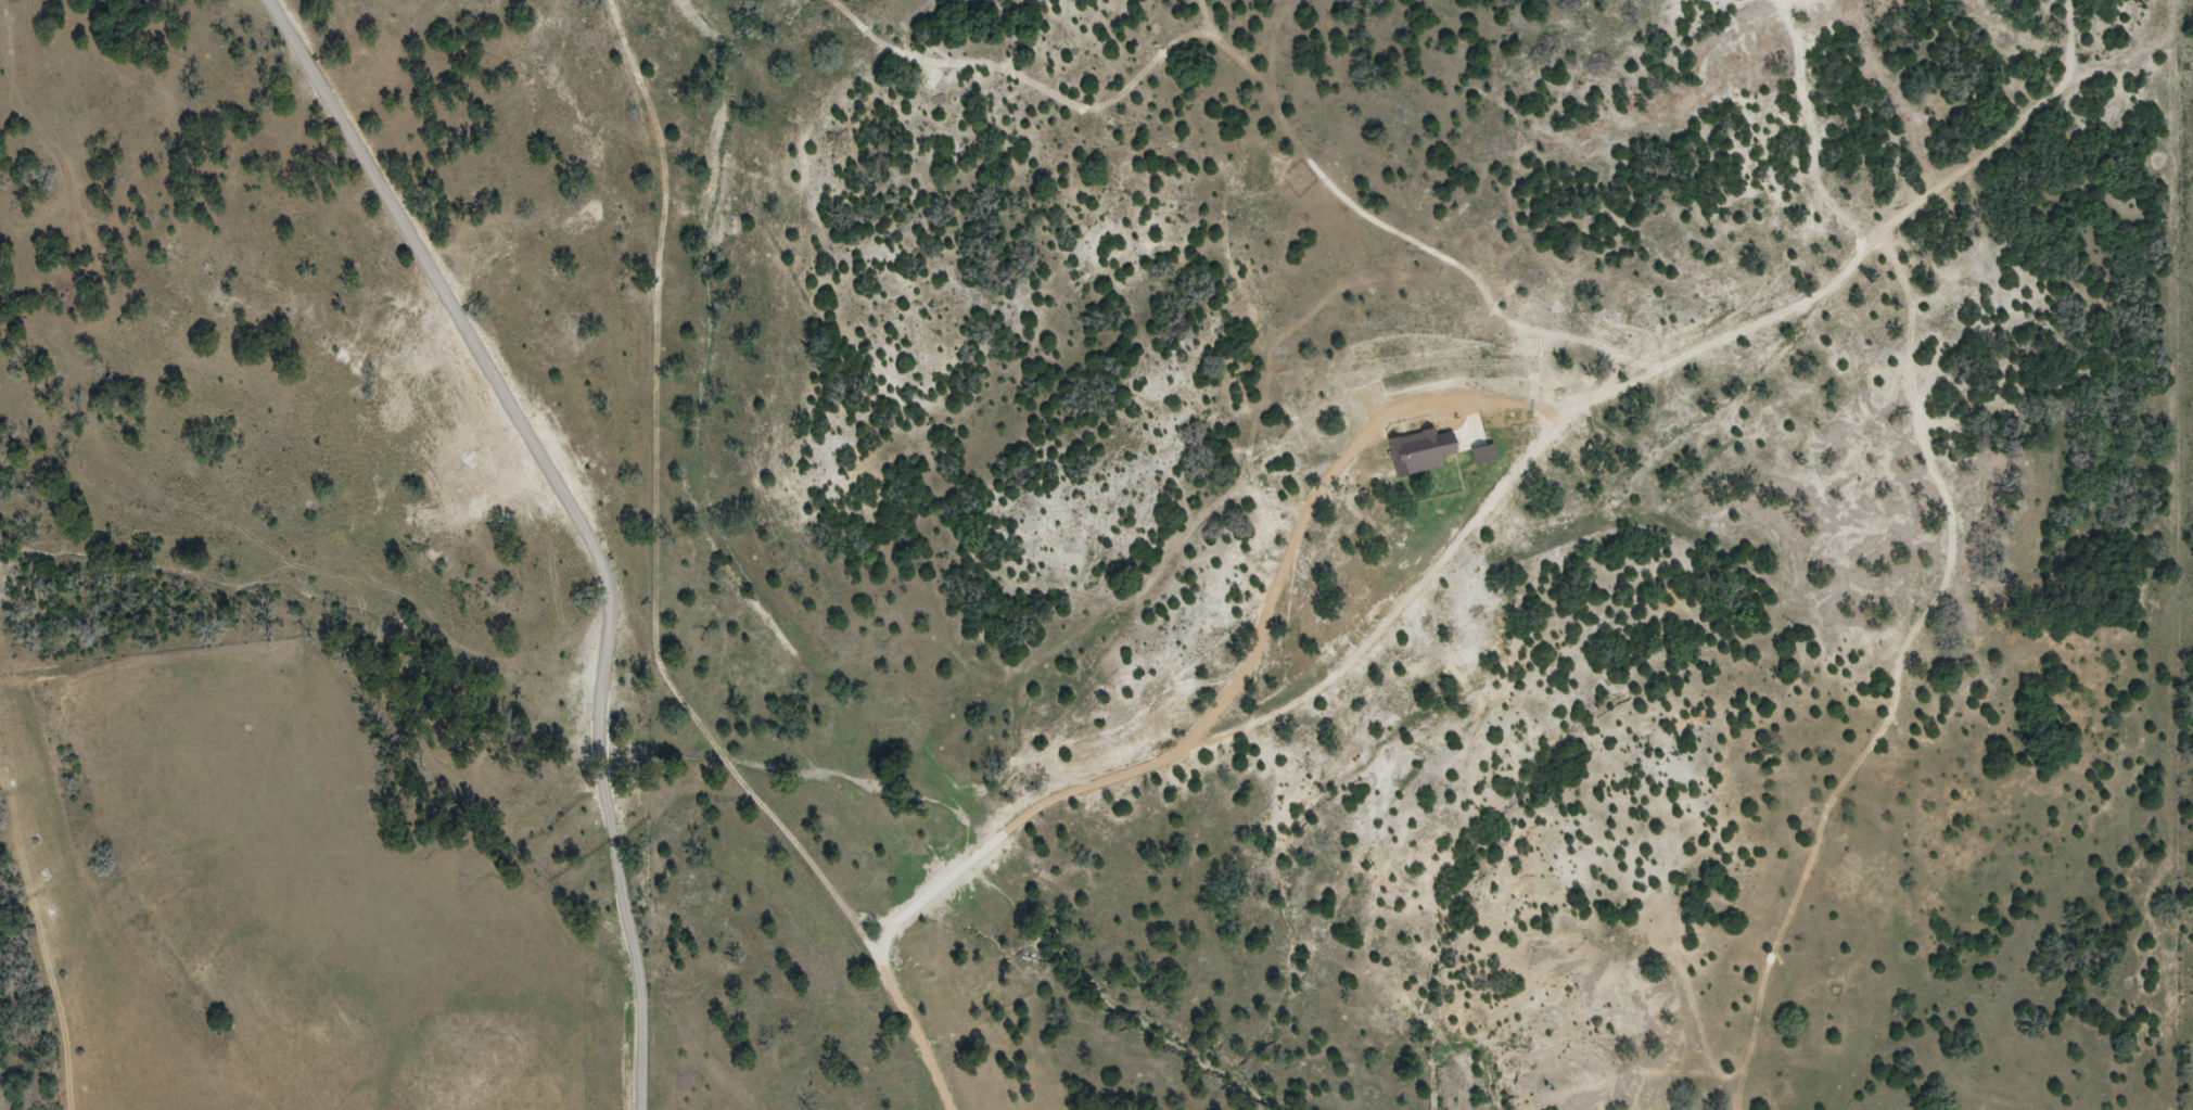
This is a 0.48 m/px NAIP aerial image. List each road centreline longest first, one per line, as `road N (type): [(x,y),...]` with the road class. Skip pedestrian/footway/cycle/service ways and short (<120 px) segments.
road 1 (track): [(933,1109),(903,1061),(888,965),(839,882),(679,616),(299,26),(274,0)]
road 2 (track): [(876,945),(1023,812),(1164,763),(1263,646),(1327,481)]

